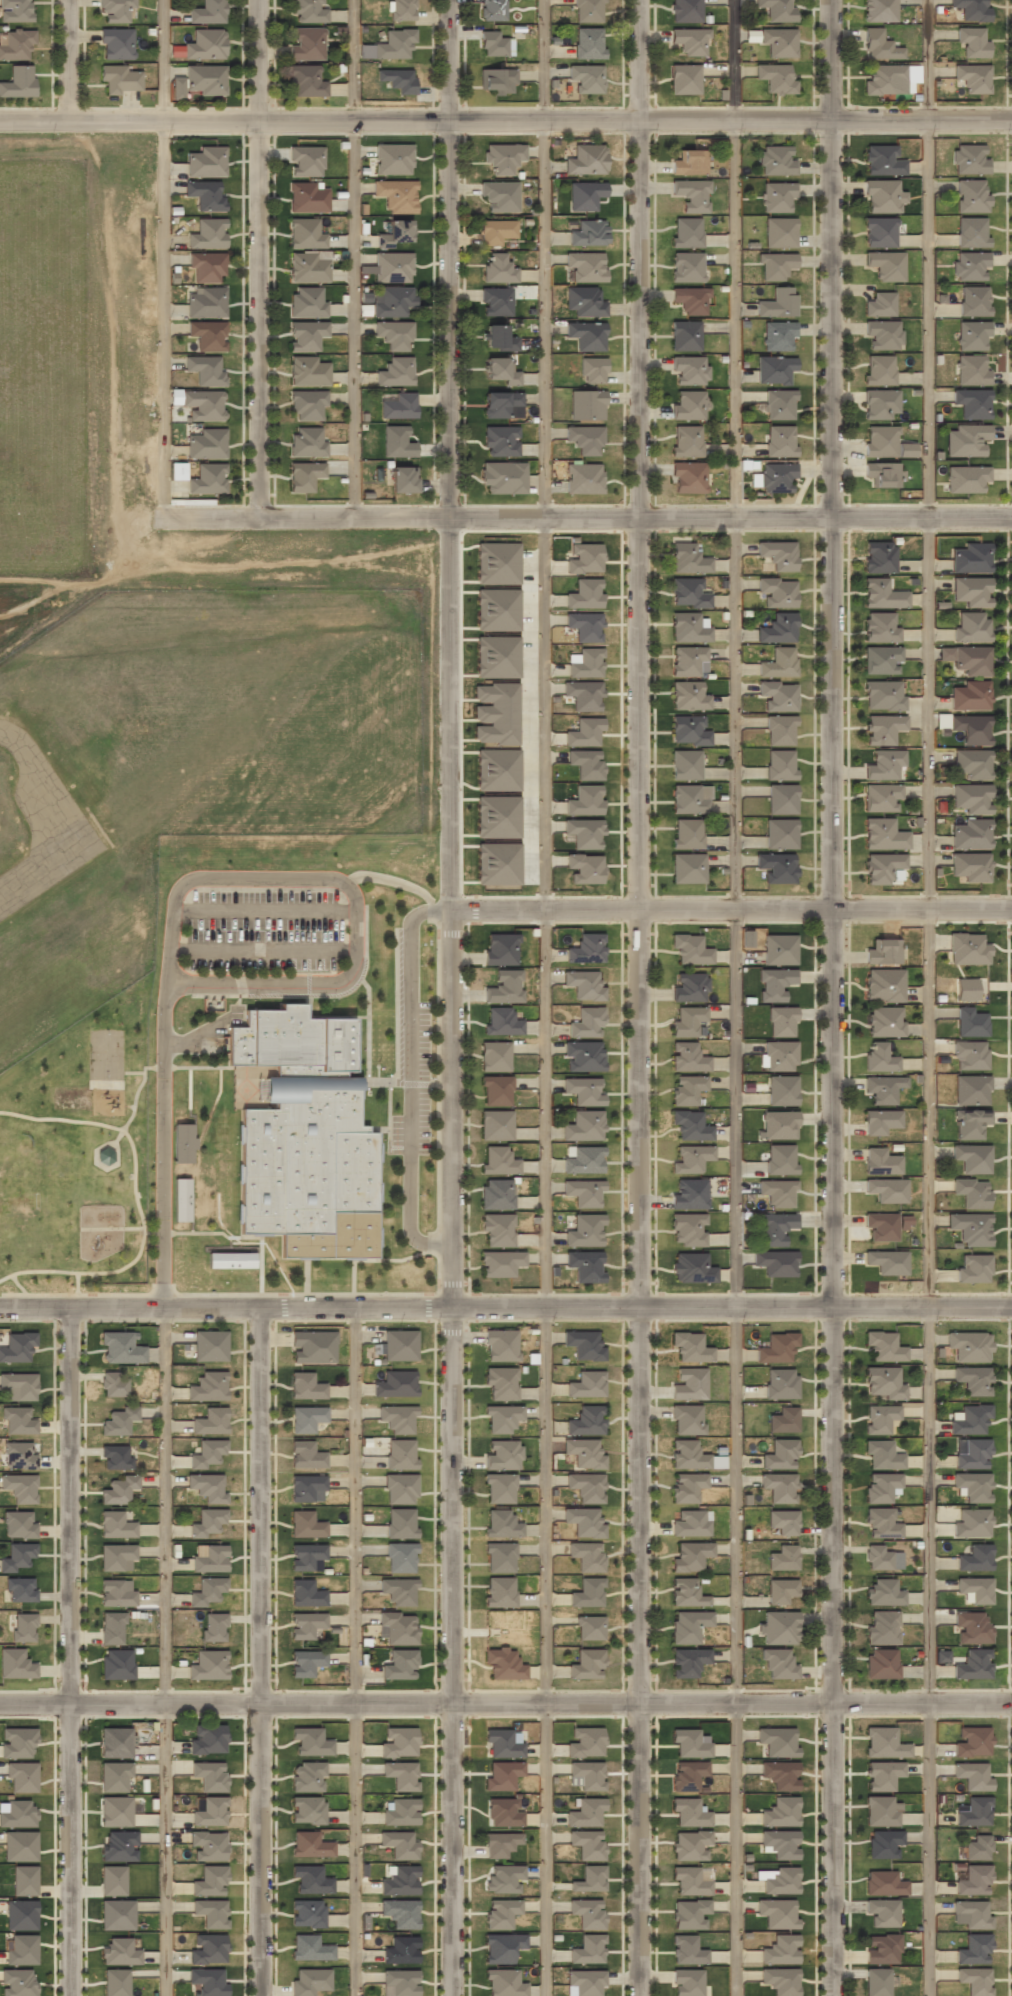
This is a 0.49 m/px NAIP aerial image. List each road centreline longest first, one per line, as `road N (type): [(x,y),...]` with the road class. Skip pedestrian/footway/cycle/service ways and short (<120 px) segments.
road 1 (residential): [(642,1995),(647,0)]
road 2 (residential): [(835,1995),(834,0)]
road 3 (residential): [(0,1308),(1011,1307)]
road 4 (residential): [(0,1707),(1011,1706)]
road 5 (residential): [(0,117),(1011,117)]
road 6 (residential): [(158,518),(1011,518)]
road 7 (residential): [(449,905),(450,1706)]
road 8 (residential): [(75,1308),(71,1995)]
road 9 (residential): [(261,1308),(261,1995)]
road 10 (residential): [(449,905),(1011,905)]
road 11 (residential): [(263,518),(263,0)]
road 12 (residential): [(453,518),(453,0)]
road 13 (residential): [(453,518),(449,905)]
road 14 (residential): [(450,1706),(450,1995)]

